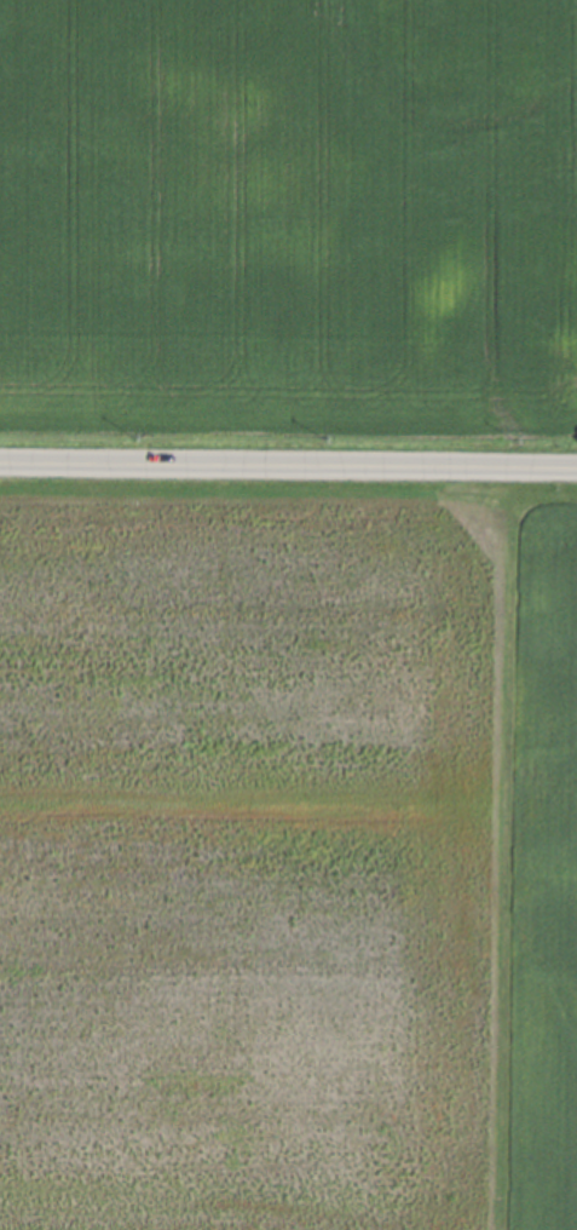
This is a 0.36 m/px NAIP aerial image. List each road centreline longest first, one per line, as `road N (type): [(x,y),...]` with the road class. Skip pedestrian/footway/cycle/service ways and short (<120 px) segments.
road 1 (tertiary): [(576,468),(0,463)]

